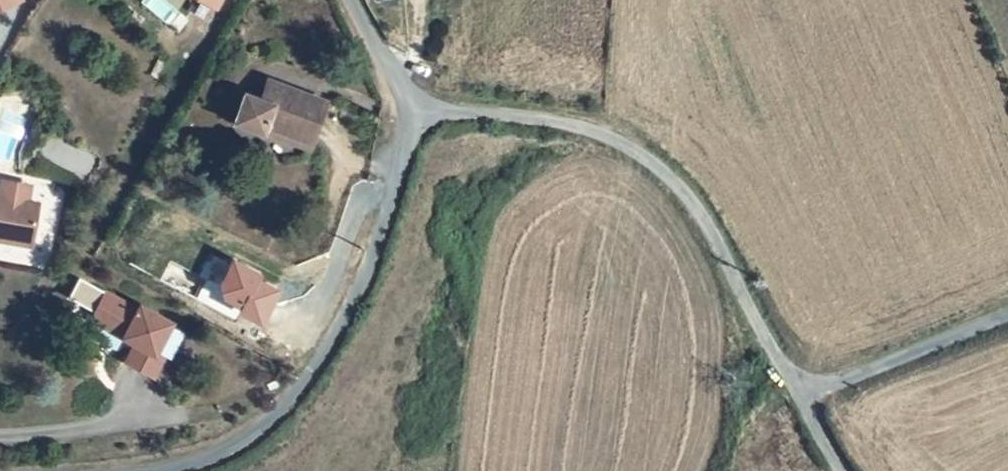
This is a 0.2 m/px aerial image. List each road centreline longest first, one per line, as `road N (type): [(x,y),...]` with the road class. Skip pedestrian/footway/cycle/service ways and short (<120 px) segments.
road 1 (unclassified): [(422,111),(562,122),(615,142),(668,174),(692,200),(804,397)]
road 2 (unclassified): [(167,470),(226,455),(281,416),(350,311),(422,111)]
road 3 (residential): [(1007,313),(804,397)]
road 4 (unclassified): [(347,0),(357,30),(422,111)]

